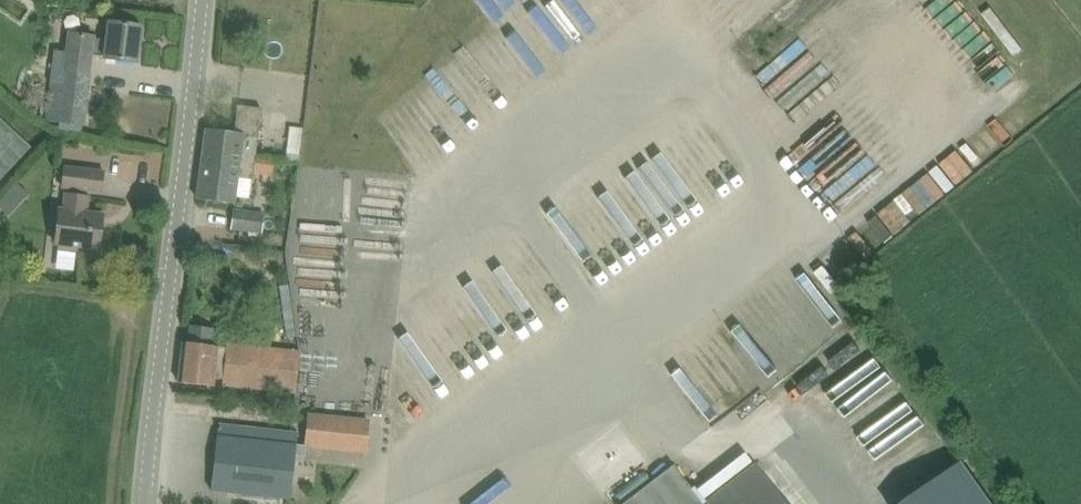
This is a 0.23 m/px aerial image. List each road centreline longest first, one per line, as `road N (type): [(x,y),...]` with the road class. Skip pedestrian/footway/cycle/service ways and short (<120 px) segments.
road 1 (tertiary): [(144,503),(200,0)]

